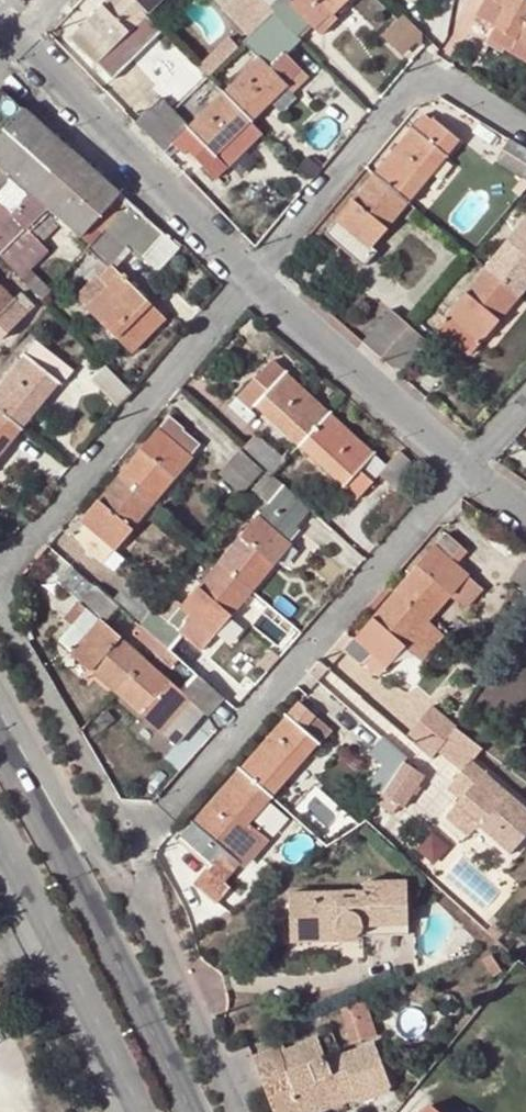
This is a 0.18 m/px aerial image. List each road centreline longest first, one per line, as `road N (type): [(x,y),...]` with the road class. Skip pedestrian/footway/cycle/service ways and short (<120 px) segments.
road 1 (unclassified): [(141,817),(168,813),(460,470)]
road 2 (unclassified): [(253,277),(0,571)]
road 3 (unclassified): [(525,129),(447,80),(423,79),(253,277)]
road 4 (residential): [(0,27),(253,277)]
road 5 (secondary): [(184,1111),(31,795)]
road 6 (secondary): [(0,848),(53,938),(128,1111)]
road 7 (residential): [(253,277),(460,470)]
road 8 (unclassified): [(0,611),(112,807),(141,817)]
road 9 (unclassified): [(239,1111),(143,895)]
road 10 (unclassified): [(143,895),(31,795)]

